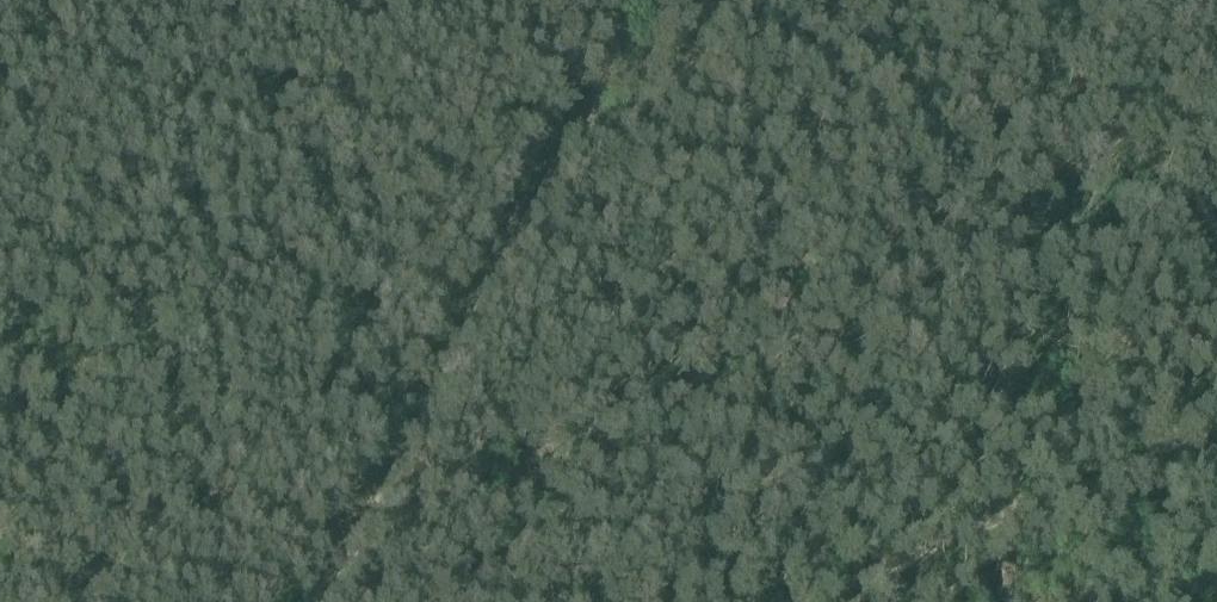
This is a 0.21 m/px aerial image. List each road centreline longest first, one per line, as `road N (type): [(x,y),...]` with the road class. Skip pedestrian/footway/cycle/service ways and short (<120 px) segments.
road 1 (track): [(337,601),(654,0)]
road 2 (track): [(840,601),(1216,452)]

